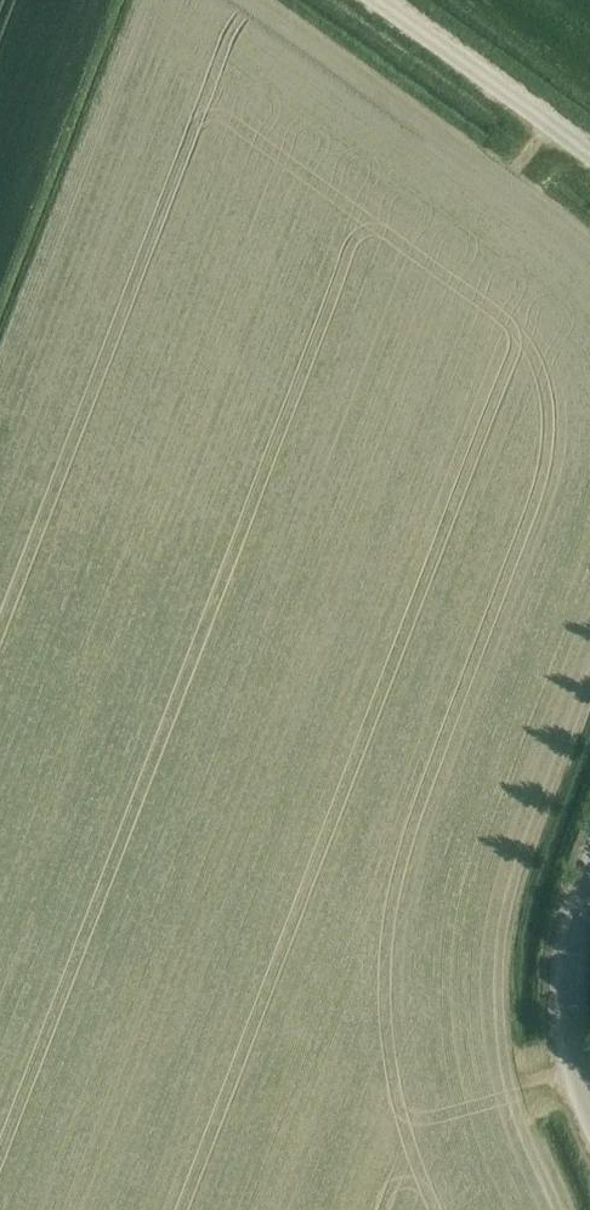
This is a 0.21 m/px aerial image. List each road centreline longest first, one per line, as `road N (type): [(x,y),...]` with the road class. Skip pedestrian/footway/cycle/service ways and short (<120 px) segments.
road 1 (tertiary): [(589,155),(374,0)]
road 2 (tertiary): [(589,1115),(577,1086),(568,1010),(573,919),(589,873)]

